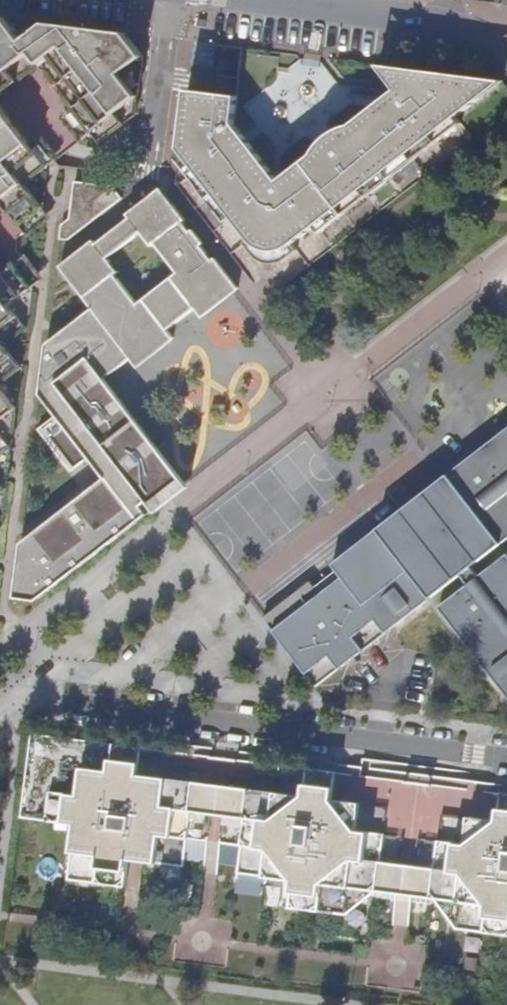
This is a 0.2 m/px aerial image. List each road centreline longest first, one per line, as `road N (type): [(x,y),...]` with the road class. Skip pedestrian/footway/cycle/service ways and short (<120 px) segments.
road 1 (residential): [(0,715),(34,700),(506,759)]
road 2 (residential): [(506,55),(441,23),(247,0)]
road 3 (residential): [(166,0),(146,173)]

